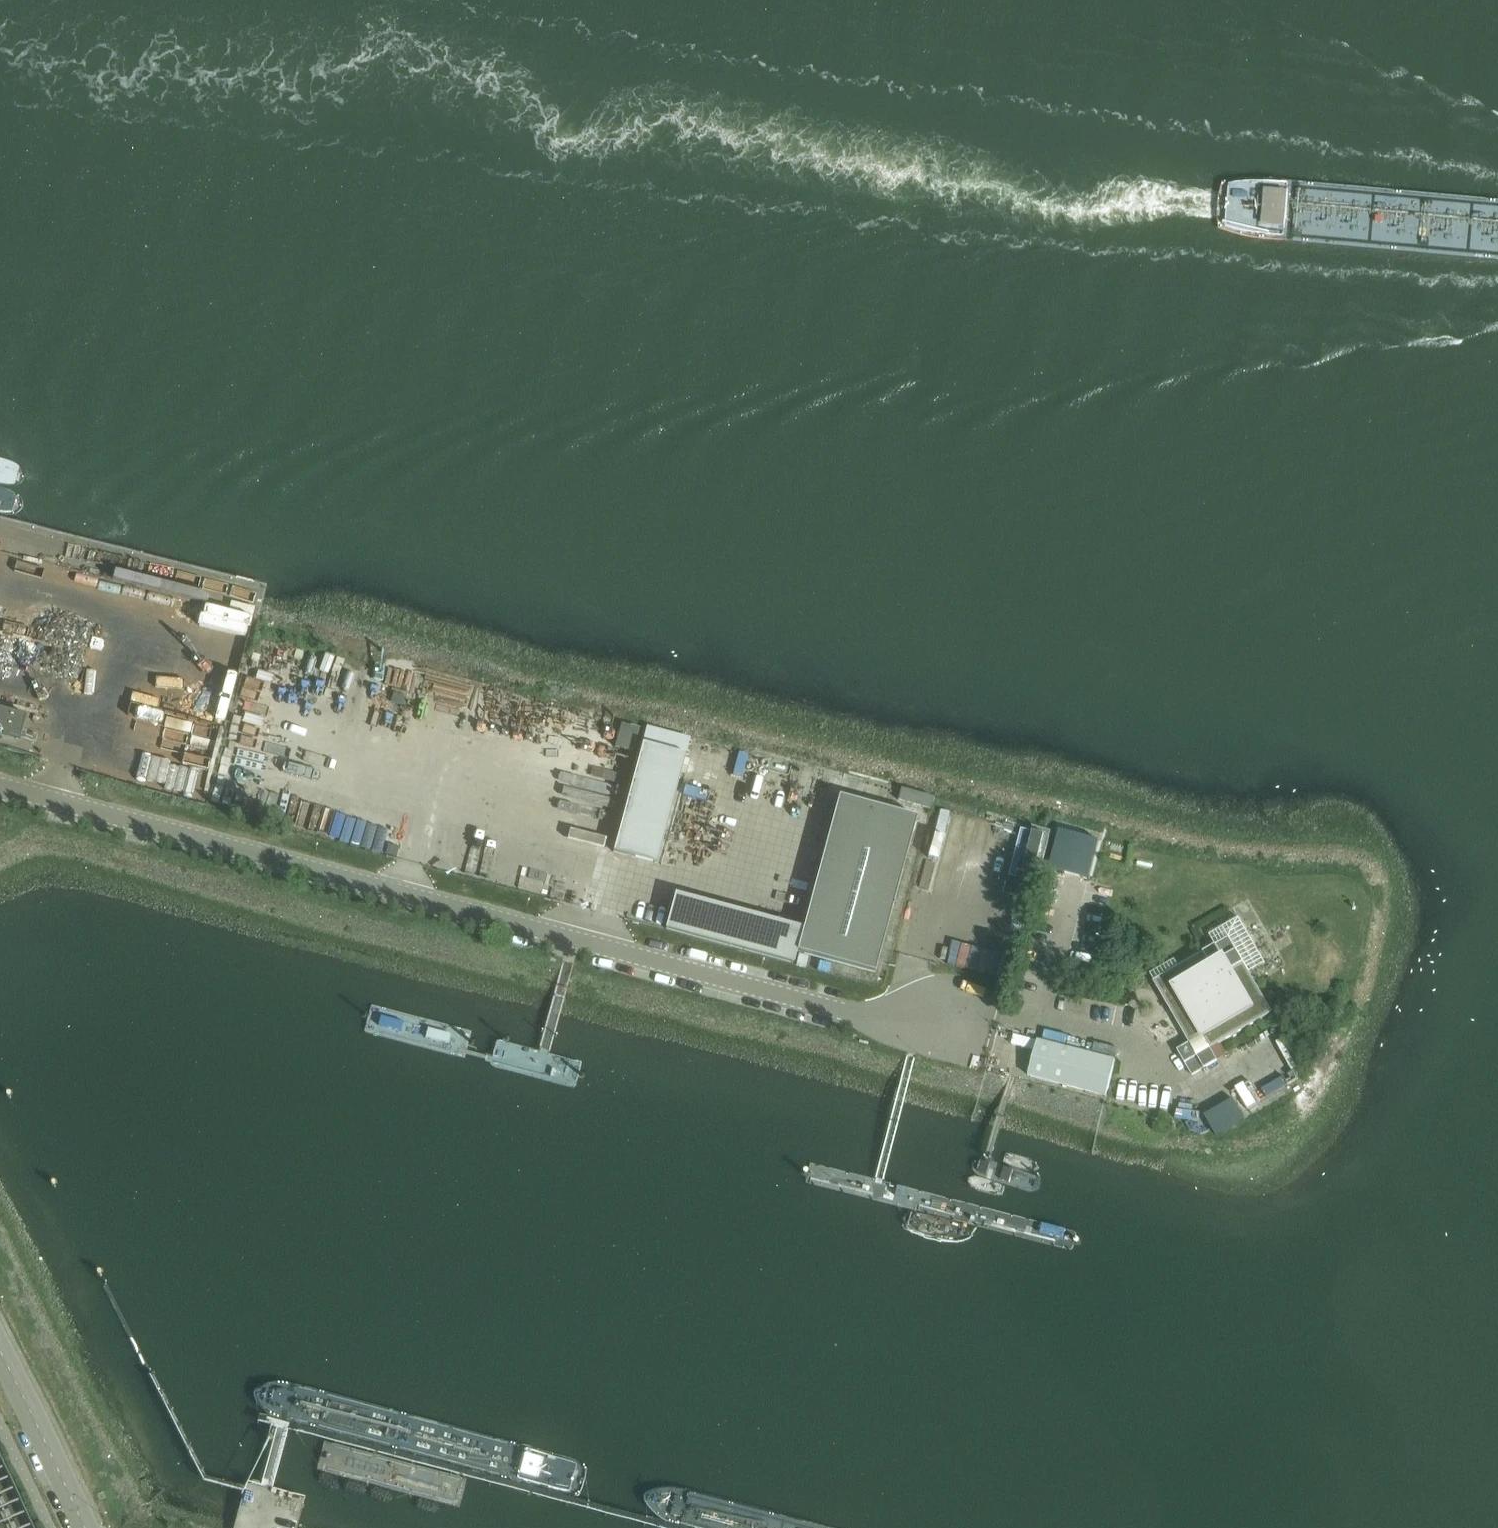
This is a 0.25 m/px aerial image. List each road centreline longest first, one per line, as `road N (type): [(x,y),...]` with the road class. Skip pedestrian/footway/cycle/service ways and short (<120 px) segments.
road 1 (unclassified): [(956,1041),(0,787)]
road 2 (unclassified): [(0,1351),(84,1527)]

